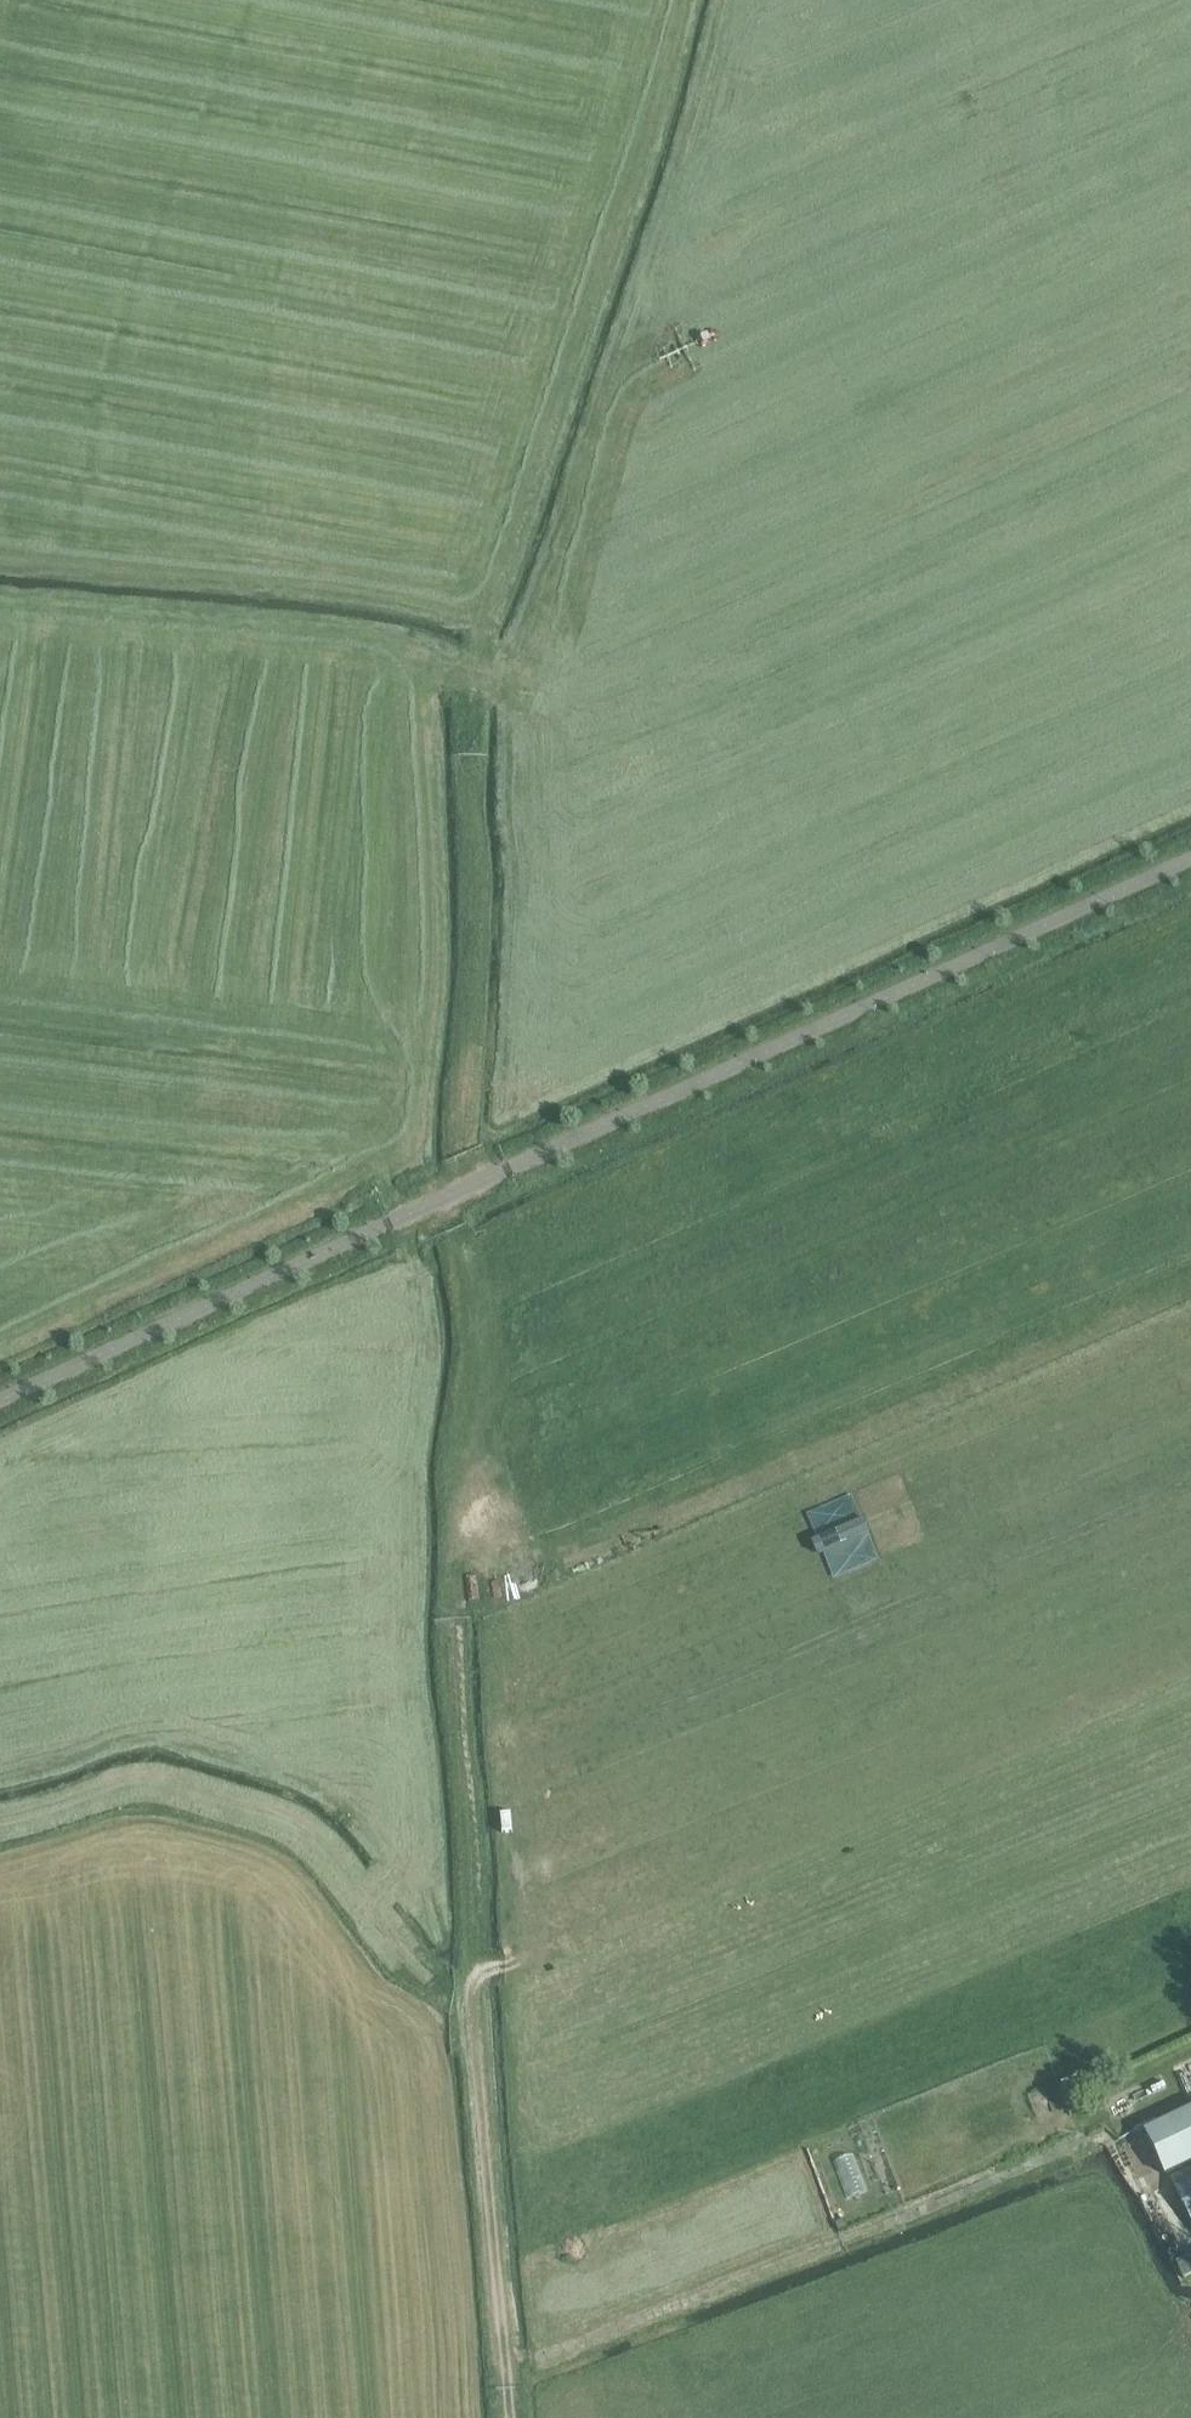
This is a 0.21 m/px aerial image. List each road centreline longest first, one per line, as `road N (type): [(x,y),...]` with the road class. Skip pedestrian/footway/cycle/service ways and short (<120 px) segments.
road 1 (track): [(455,1192),(475,1342),(456,1438),(449,1618),(508,2417)]
road 2 (track): [(538,2356),(1105,2134)]
road 3 (track): [(1082,2144),(1085,2114),(1099,2093),(1190,2048)]

